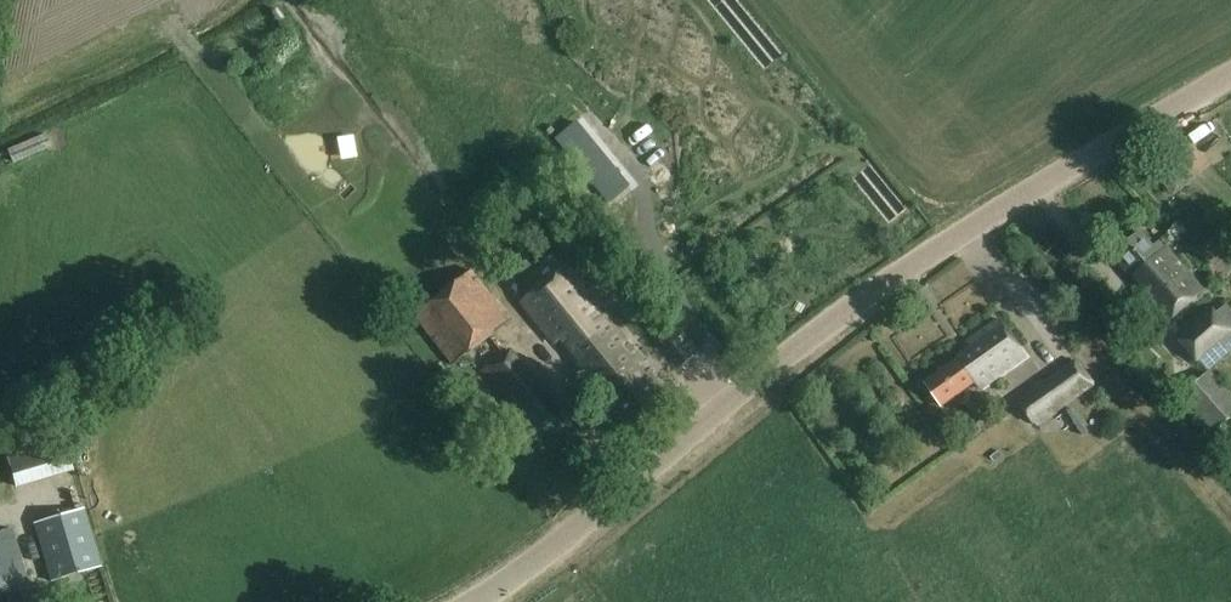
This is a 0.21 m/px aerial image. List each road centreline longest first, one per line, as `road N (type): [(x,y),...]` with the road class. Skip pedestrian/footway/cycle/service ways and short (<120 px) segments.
road 1 (tertiary): [(473,601),(871,291),(1230,74)]

